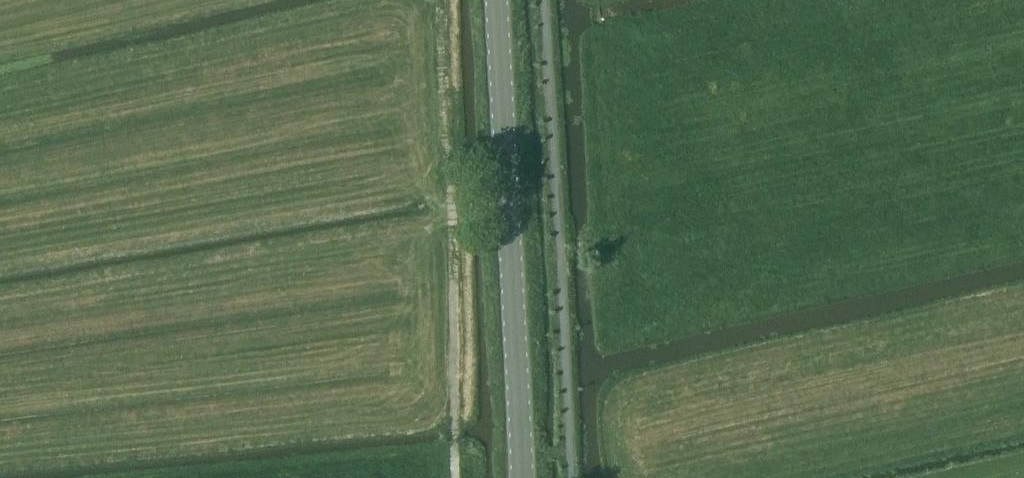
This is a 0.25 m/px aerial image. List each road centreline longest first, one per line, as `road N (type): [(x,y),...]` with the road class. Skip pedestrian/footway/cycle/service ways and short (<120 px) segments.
road 1 (unclassified): [(573,477),(547,0)]
road 2 (tertiary): [(524,477),(499,0)]

